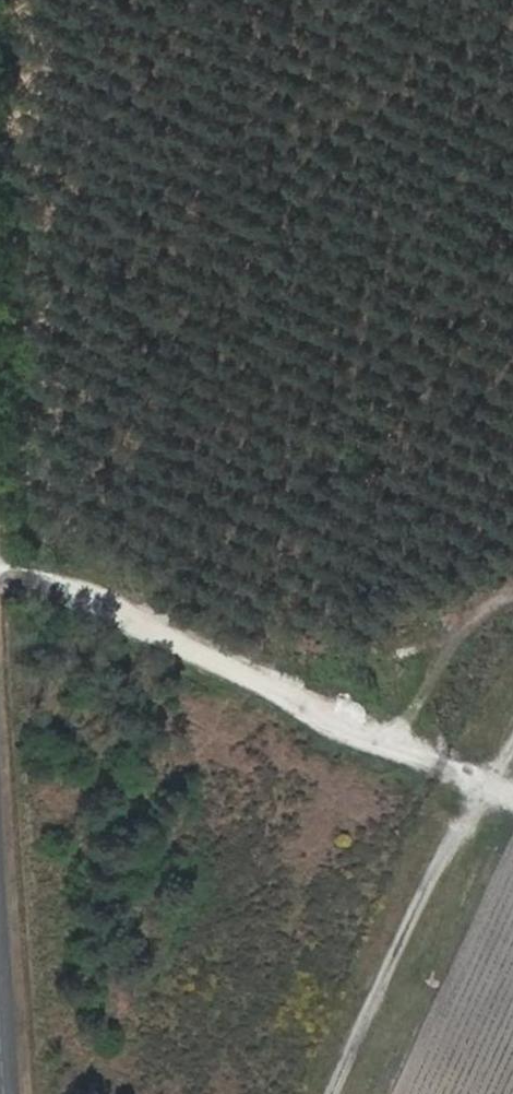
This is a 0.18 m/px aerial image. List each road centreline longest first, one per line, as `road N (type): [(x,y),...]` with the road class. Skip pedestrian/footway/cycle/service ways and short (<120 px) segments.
road 1 (track): [(512,797),(86,591),(0,564)]
road 2 (tertiary): [(14,1093),(0,941)]

